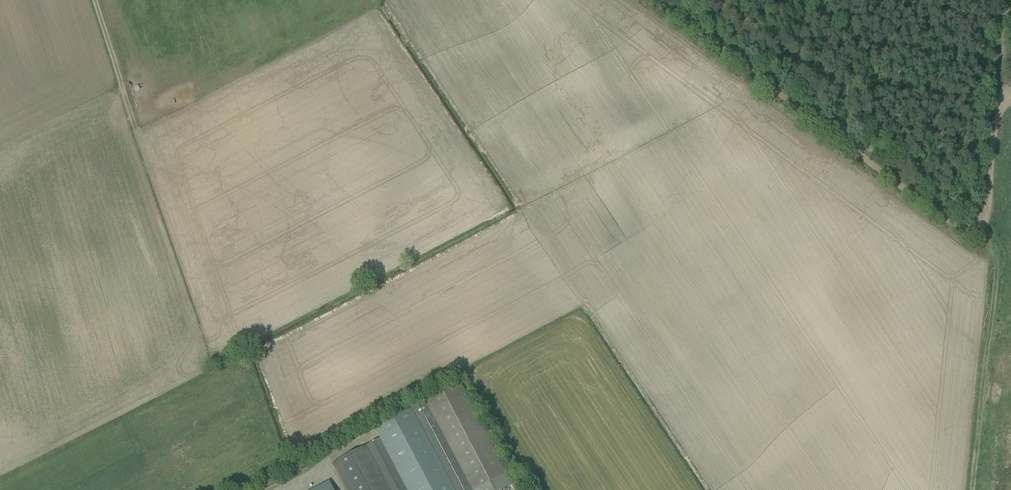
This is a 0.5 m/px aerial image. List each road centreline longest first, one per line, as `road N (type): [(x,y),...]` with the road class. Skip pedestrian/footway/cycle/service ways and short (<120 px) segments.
road 1 (track): [(660,0),(958,226),(980,223)]
road 2 (track): [(980,223),(996,269),(972,489)]
road 3 (track): [(980,223),(997,87)]
road 4 (track): [(96,0),(135,123)]

